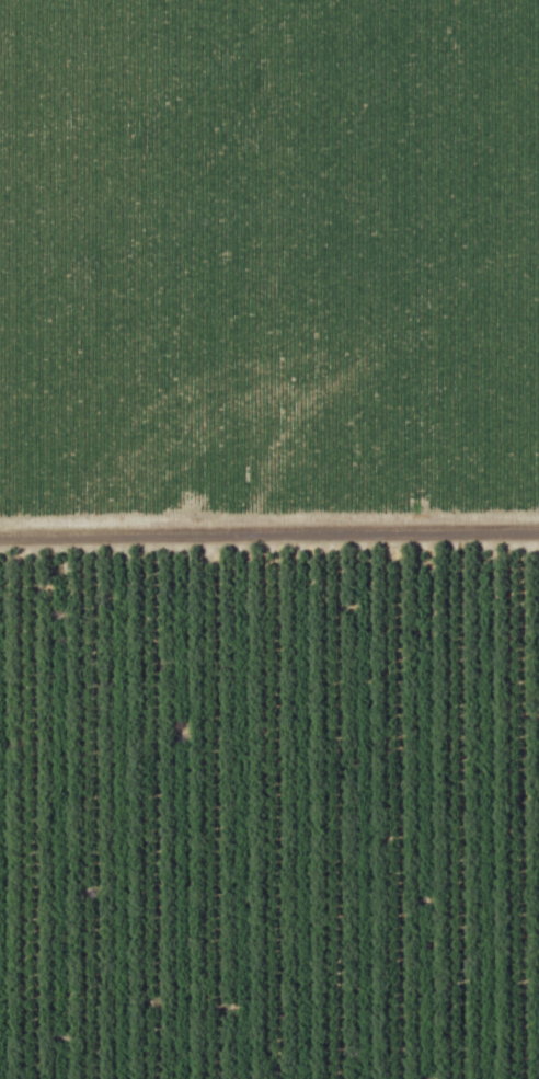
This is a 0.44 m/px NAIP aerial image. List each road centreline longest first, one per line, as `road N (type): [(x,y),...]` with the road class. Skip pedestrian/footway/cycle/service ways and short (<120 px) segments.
road 1 (residential): [(357,531),(538,532)]

